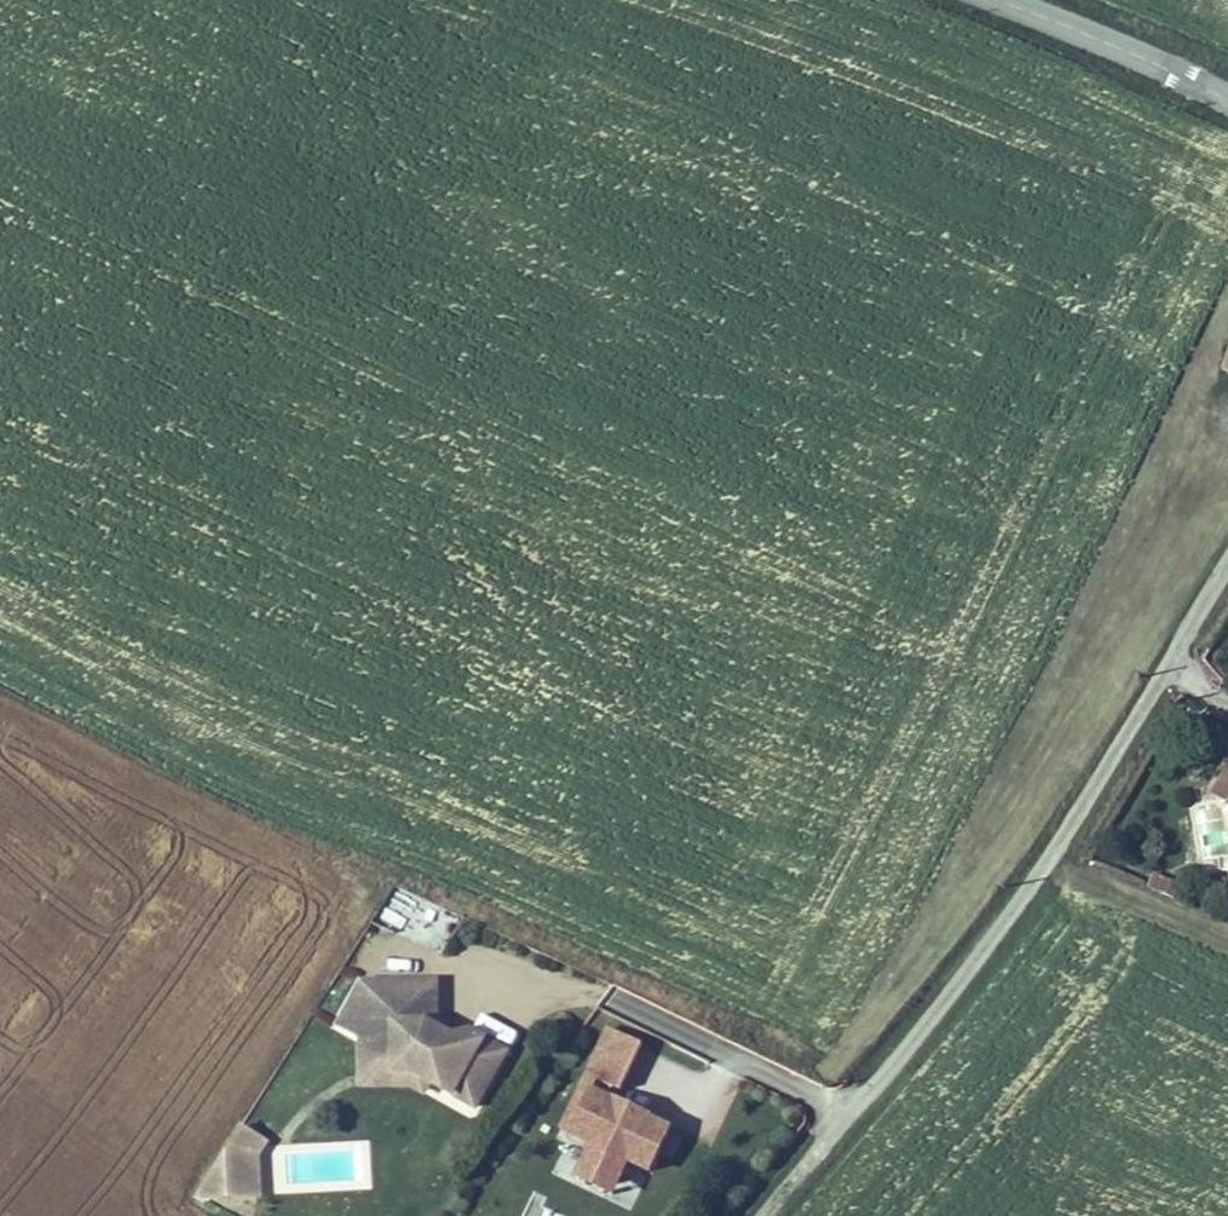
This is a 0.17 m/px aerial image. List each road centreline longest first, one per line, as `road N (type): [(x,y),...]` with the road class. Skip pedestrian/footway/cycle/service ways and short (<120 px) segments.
road 1 (tertiary): [(1000,0),(1227,89)]

